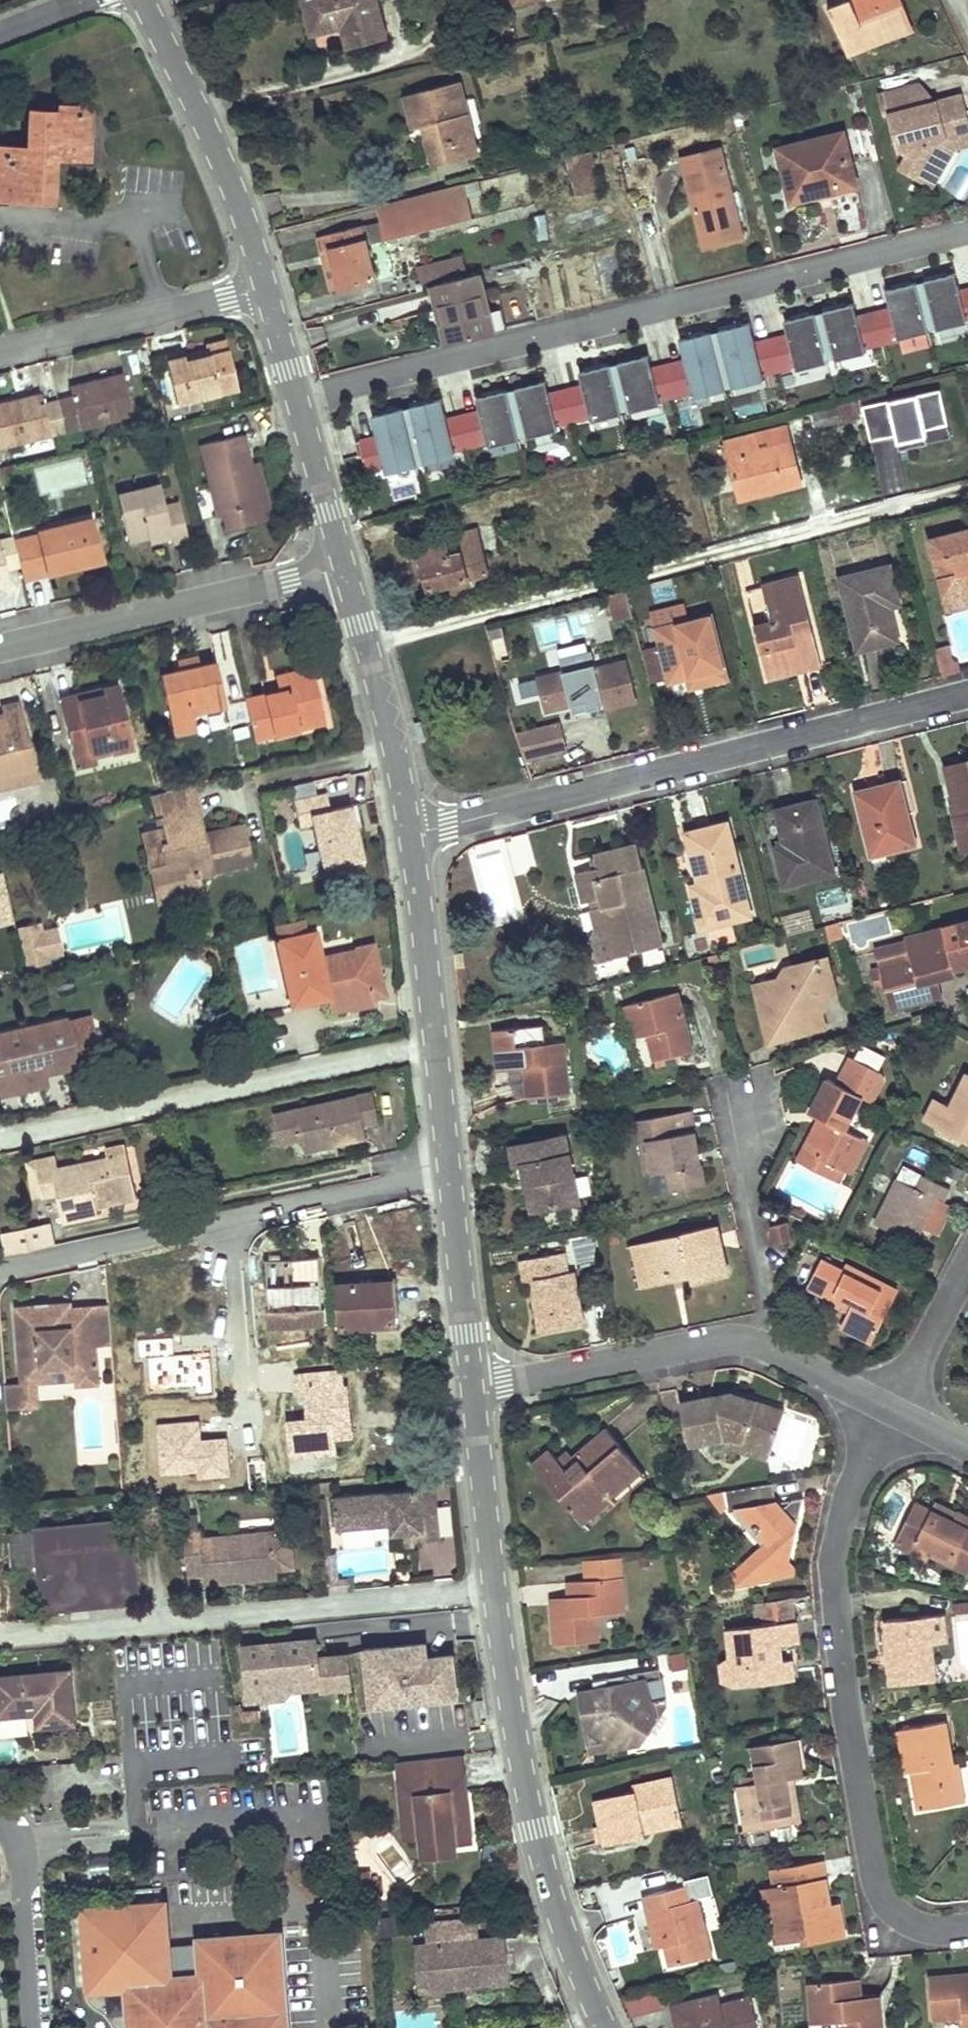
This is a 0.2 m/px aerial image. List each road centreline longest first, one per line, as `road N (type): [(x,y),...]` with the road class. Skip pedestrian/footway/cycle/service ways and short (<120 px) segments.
road 1 (residential): [(967,232),(299,396)]
road 2 (residential): [(609,2027),(551,1893),(523,1778),(475,1392)]
road 3 (residential): [(967,1931),(922,1929),(882,1899),(853,1734),(833,1572),(853,1480),(893,1414)]
road 4 (residential): [(967,696),(410,837)]
road 5 (residential): [(0,647),(345,565)]
road 6 (residential): [(449,1178),(410,837)]
road 7 (residential): [(265,289),(199,115),(141,0)]
road 8 (residential): [(776,1352),(716,1342),(475,1392)]
road 9 (residential): [(410,837),(345,565)]
road 10 (residential): [(0,352),(265,289)]
road 11 (residential): [(748,1103),(741,1186),(776,1352)]
road 12 (residential): [(0,1272),(232,1224)]
road 13 (residential): [(232,1224),(449,1178)]
road 14 (residential): [(38,2027),(27,1865),(0,1813)]
road 15 (residential): [(475,1392),(449,1178)]
road 16 (residential): [(232,1224),(245,1413)]
road 17 (residential): [(345,565),(299,396)]
road 18 (residential): [(893,1414),(967,1266)]
road 19 (residential): [(893,1414),(776,1352)]

